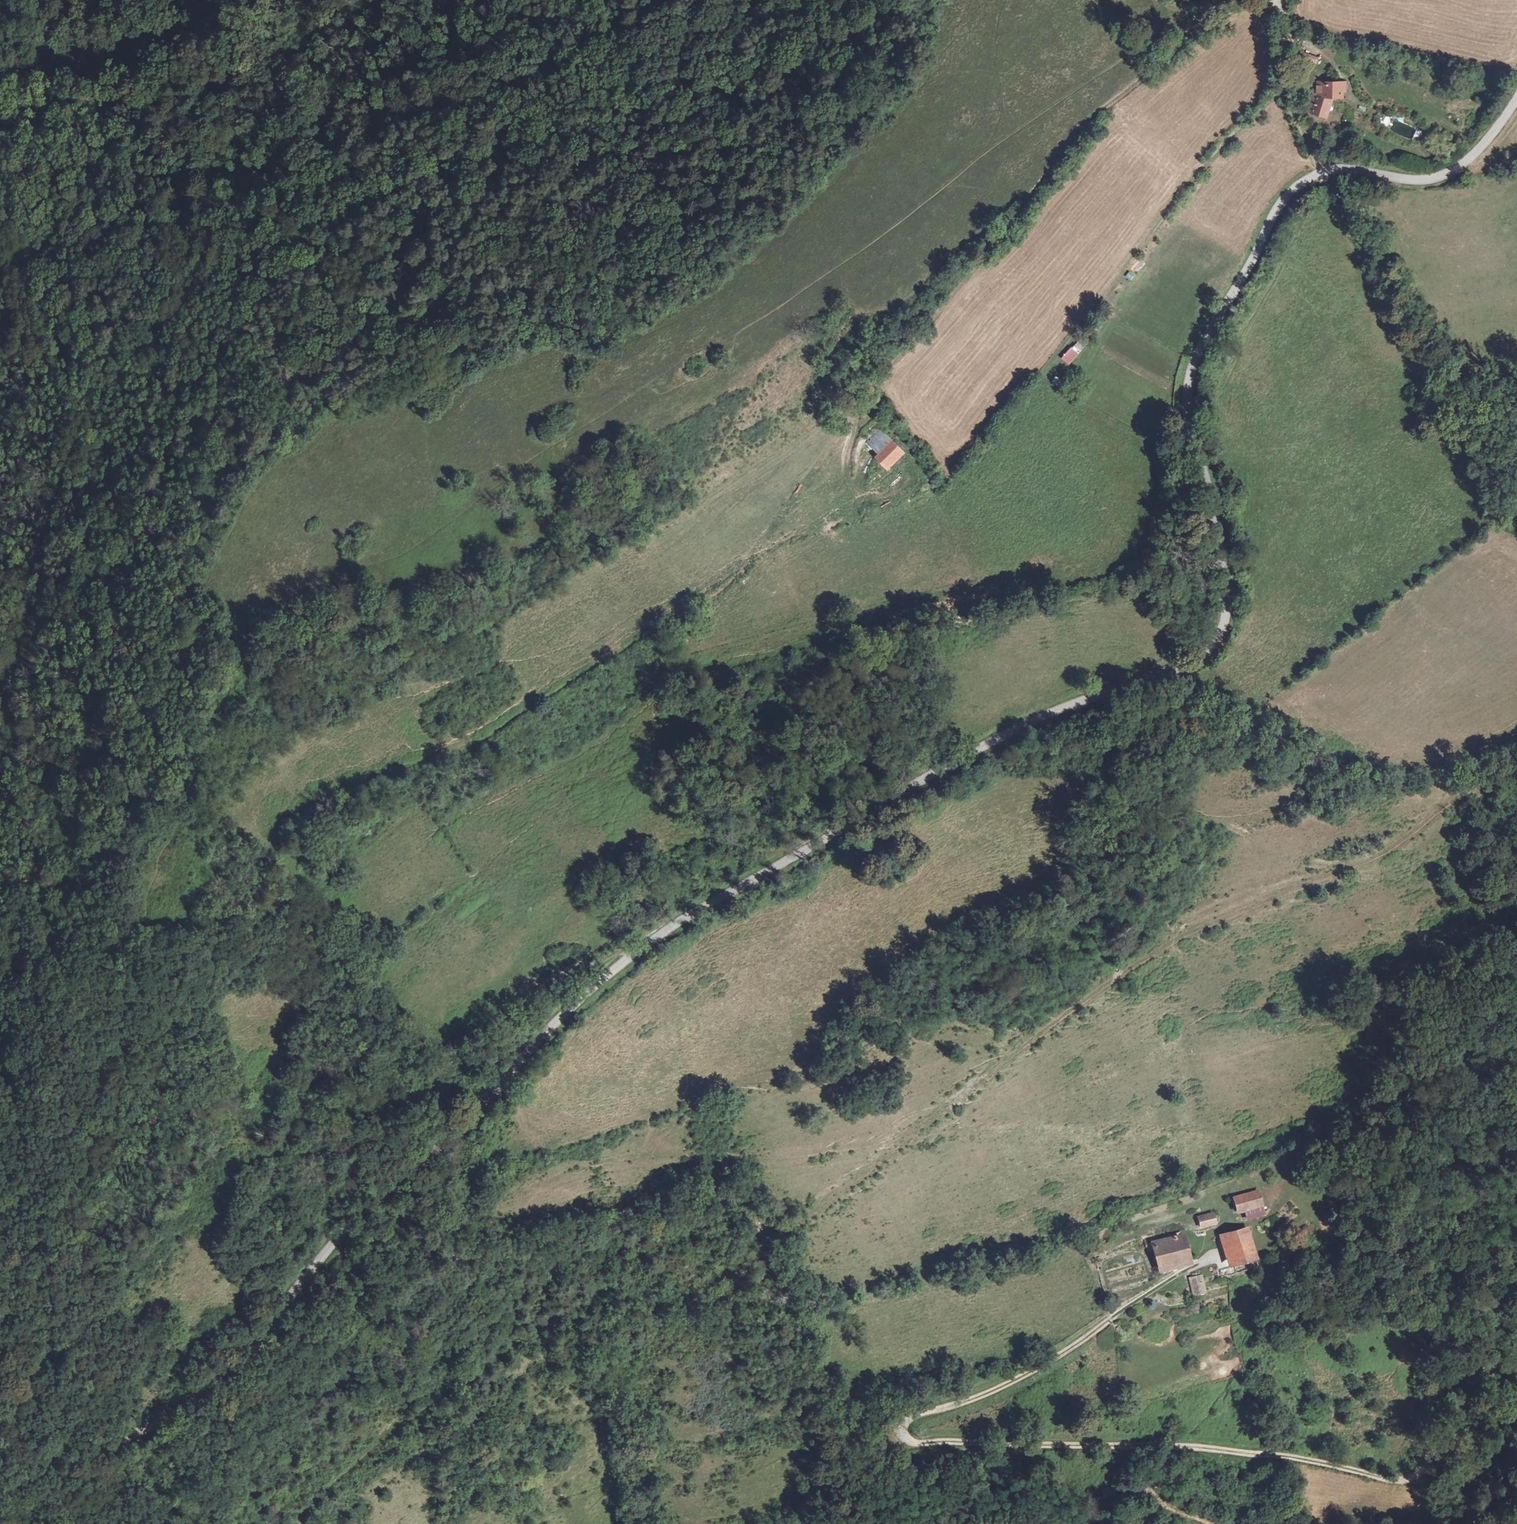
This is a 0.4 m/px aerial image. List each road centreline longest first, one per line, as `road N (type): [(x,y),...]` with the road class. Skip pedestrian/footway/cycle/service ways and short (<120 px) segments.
road 1 (tertiary): [(1516,98),(1482,145),(1442,175),(1327,172),(1297,187),(1275,214),(1199,351),(1189,389),(1226,598),(1216,639),(1203,654),(995,740),(654,938),(579,1000),(451,1133),(364,1209),(207,1390),(129,1436),(0,1490)]
road 2 (track): [(1516,1365),(1435,1440),(1412,1478),(1396,1481),(1206,1447),(902,1440),(903,1423),(921,1413),(1002,1386),(1210,1256)]
road 3 (track): [(1204,22),(1093,120),(860,402),(846,473),(860,496)]
road 4 (track): [(278,4),(87,83),(0,103)]
road 5 (track): [(1323,173),(1287,97),(1280,6)]

